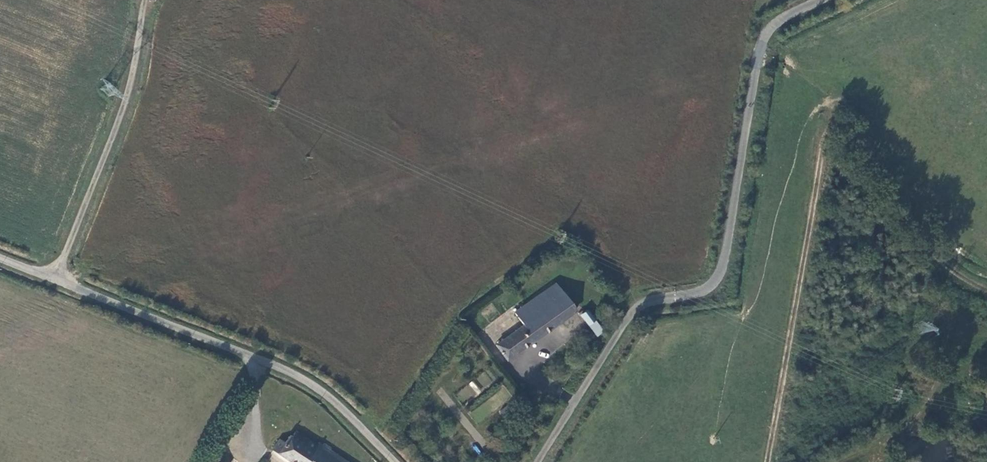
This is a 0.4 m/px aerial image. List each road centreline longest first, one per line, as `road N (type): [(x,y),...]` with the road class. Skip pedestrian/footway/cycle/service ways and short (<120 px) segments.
road 1 (unclassified): [(535,461),(630,316),(645,303),(715,282),(759,50),(767,28),(818,0)]
road 2 (track): [(986,294),(929,243),(847,124),(827,131),(767,461)]
road 3 (unclassified): [(56,277),(300,377),(397,461)]
road 4 (unclassified): [(56,277),(125,110),(145,0)]

